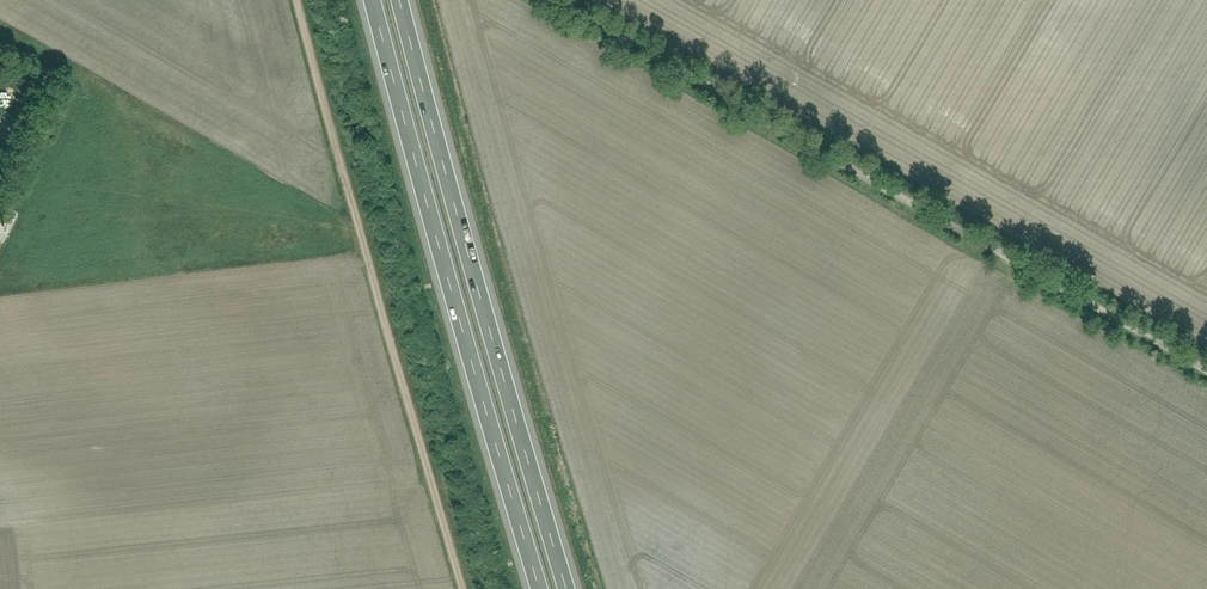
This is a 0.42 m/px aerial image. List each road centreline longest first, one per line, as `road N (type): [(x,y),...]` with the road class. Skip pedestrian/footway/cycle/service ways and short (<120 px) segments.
road 1 (track): [(1206,357),(581,0)]
road 2 (motorway): [(569,588),(400,0)]
road 3 (motorway): [(373,0),(540,588)]
road 4 (track): [(462,588),(298,0)]

